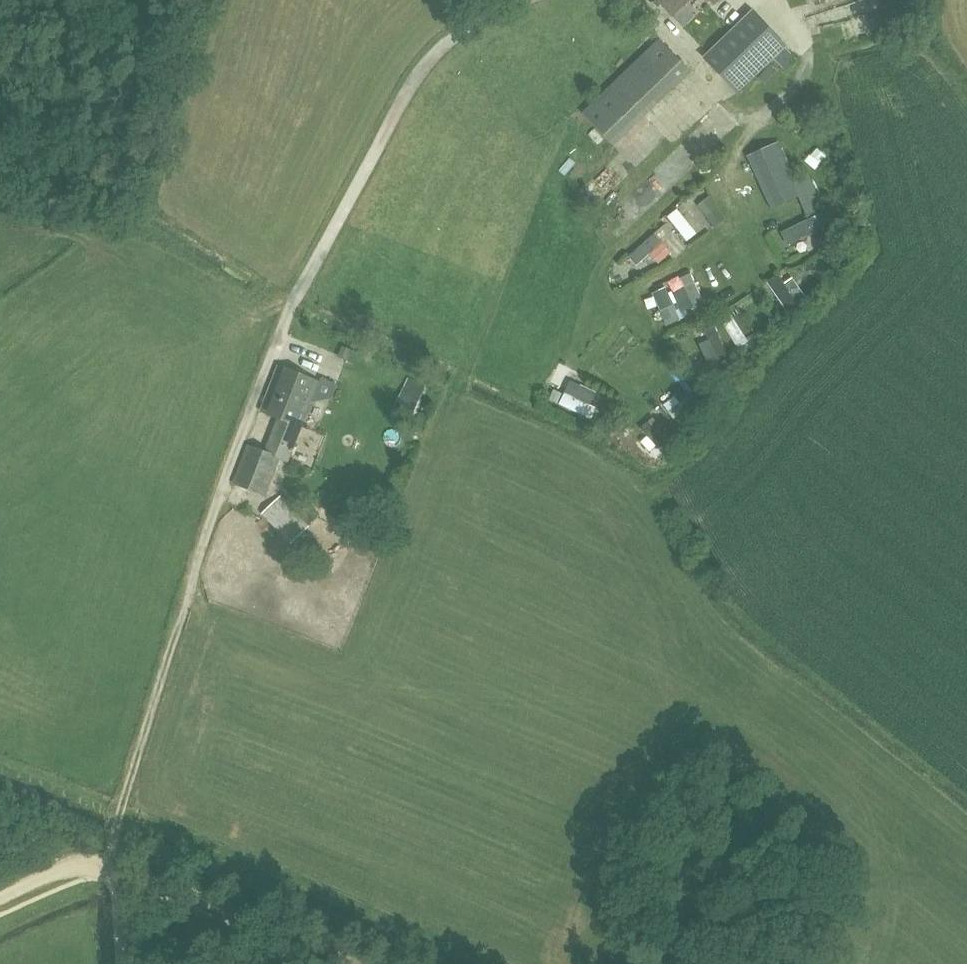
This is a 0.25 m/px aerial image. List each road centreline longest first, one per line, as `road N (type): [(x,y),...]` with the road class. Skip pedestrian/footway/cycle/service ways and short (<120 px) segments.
road 1 (track): [(531,0),(450,45),(417,81),(301,285),(205,546),(126,797)]
road 2 (track): [(121,869),(352,963)]
road 3 (track): [(0,902),(90,866),(121,869)]

